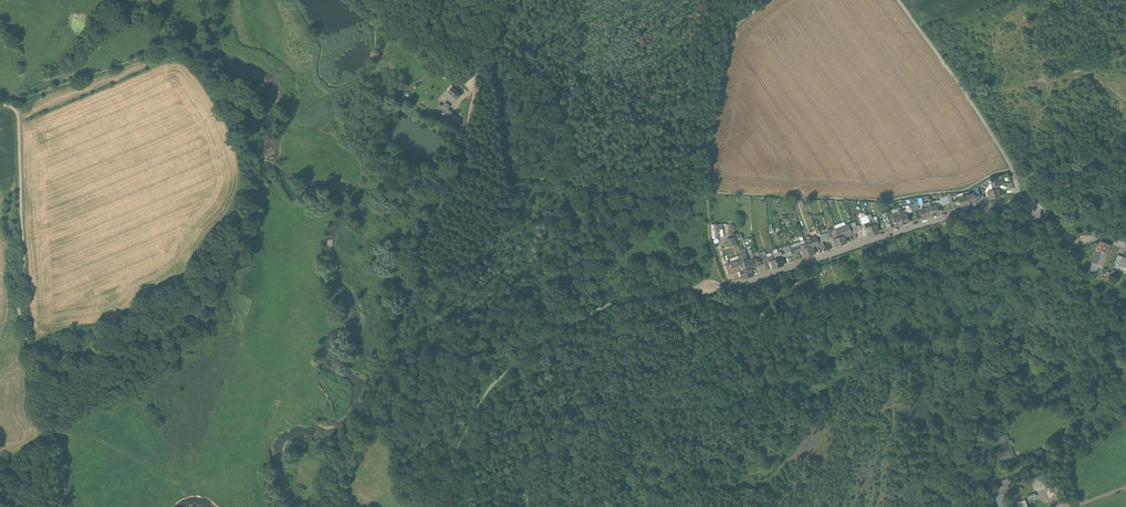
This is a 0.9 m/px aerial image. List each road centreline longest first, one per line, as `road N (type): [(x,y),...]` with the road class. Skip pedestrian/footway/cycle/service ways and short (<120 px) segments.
road 1 (residential): [(724,287),(1009,202),(1038,211),(1071,240),(1103,235),(1125,242)]
road 2 (unclassified): [(435,506),(485,394),(547,341),(613,303),(724,287)]
road 3 (track): [(56,442),(27,408),(18,118),(0,104)]
road 4 (track): [(369,0),(415,50),(474,92)]

